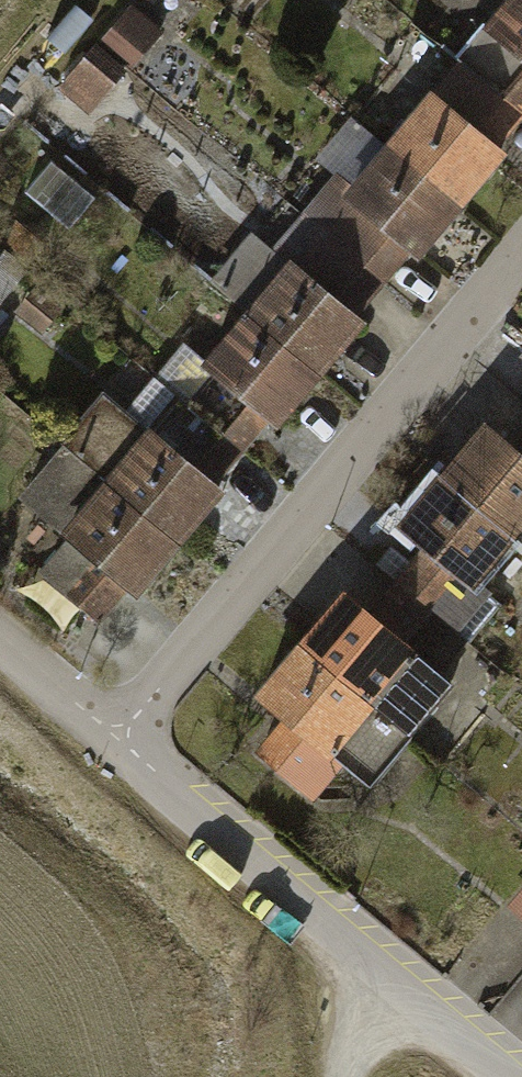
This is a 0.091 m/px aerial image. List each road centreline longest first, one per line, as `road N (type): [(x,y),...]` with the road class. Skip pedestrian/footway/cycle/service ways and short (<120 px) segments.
road 1 (residential): [(117,736),(521,258)]
road 2 (residential): [(117,736),(505,1076)]
road 3 (unclassified): [(0,640),(117,736)]

